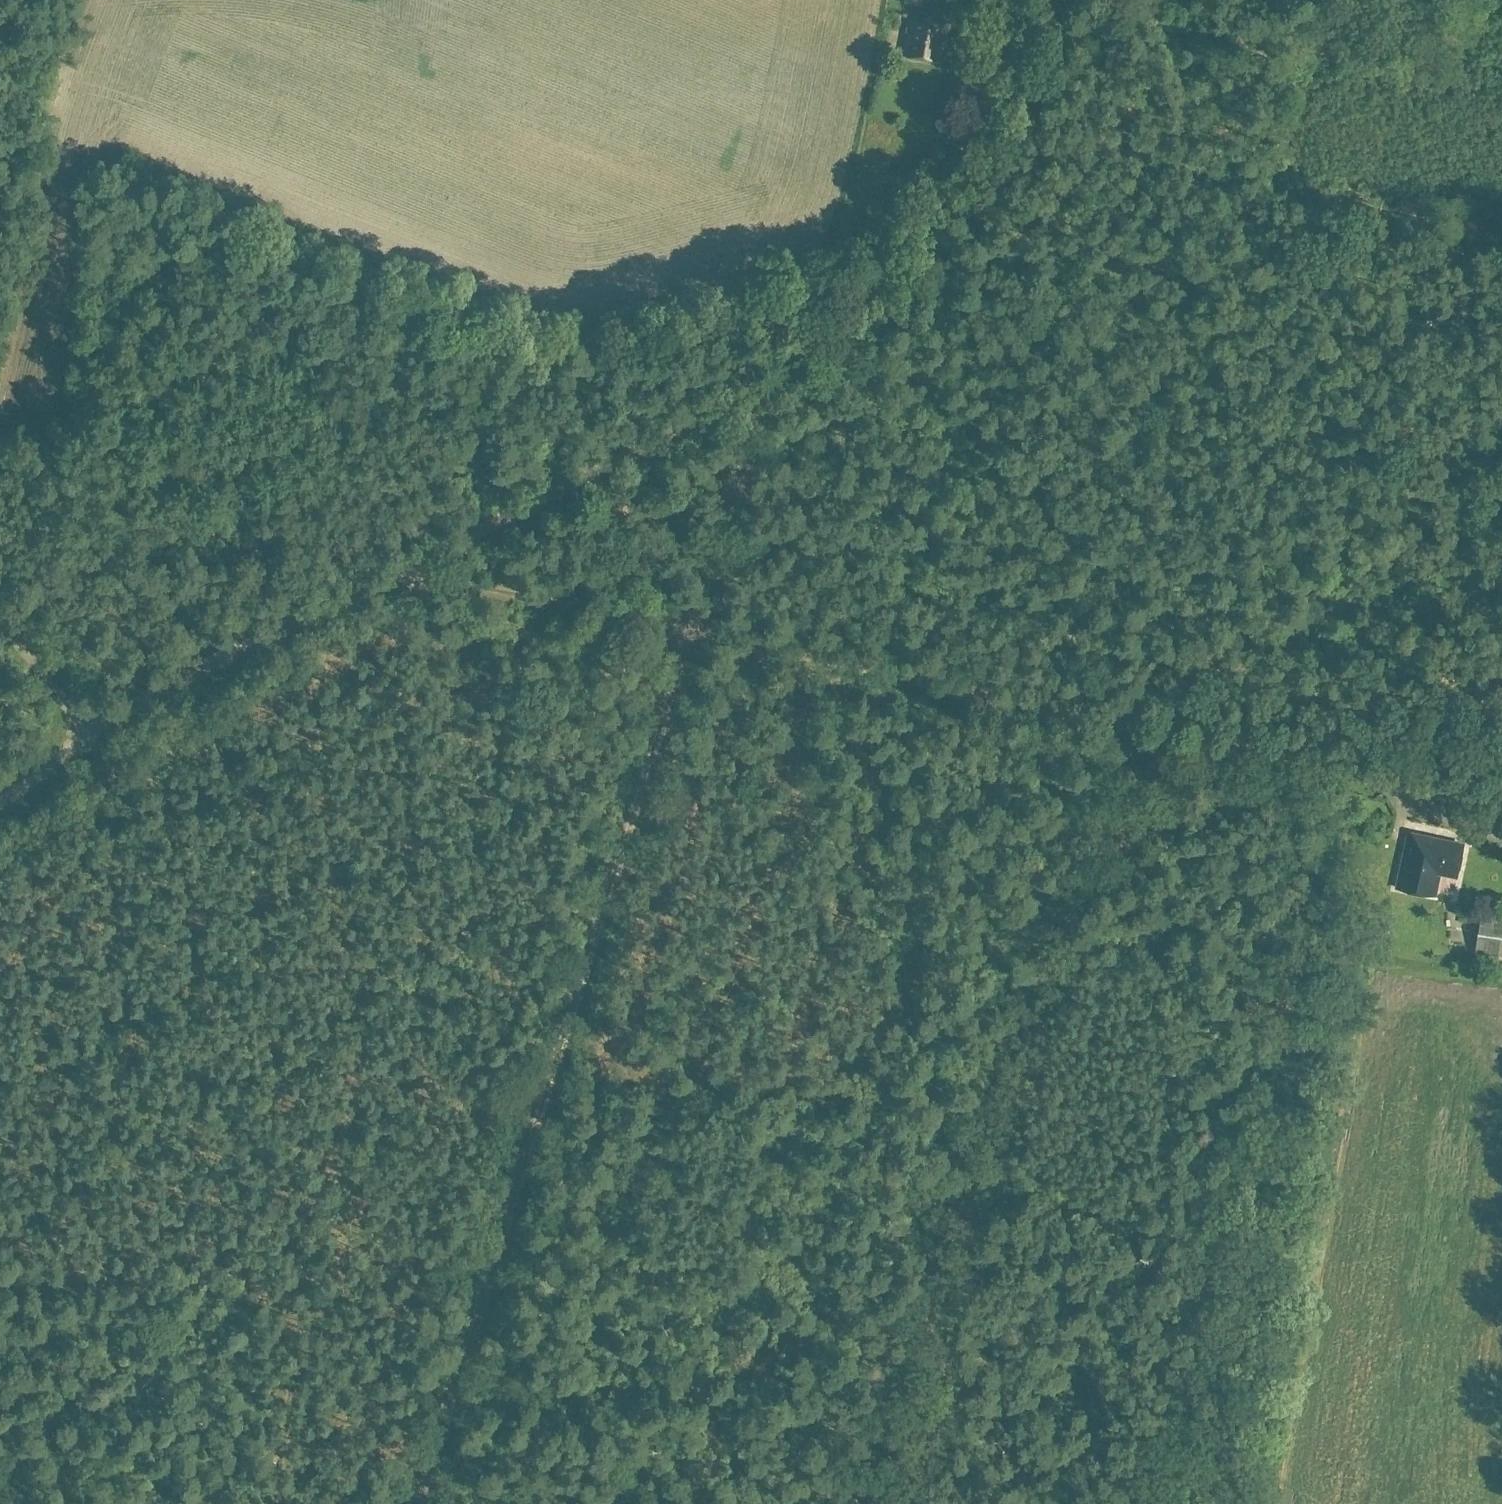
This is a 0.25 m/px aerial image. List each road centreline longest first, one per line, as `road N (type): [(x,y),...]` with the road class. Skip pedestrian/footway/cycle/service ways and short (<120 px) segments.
road 1 (track): [(755,389),(667,704),(421,1503)]
road 2 (track): [(393,577),(449,579),(1407,802)]
road 3 (track): [(0,623),(86,737)]

